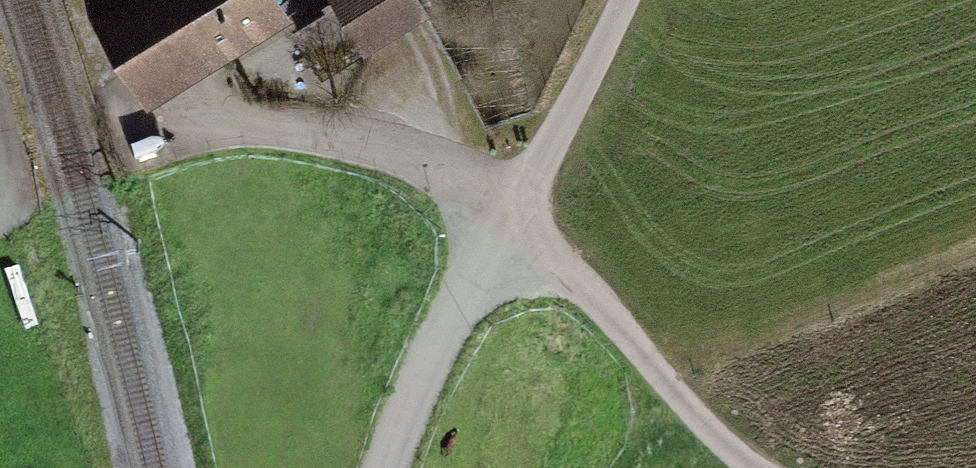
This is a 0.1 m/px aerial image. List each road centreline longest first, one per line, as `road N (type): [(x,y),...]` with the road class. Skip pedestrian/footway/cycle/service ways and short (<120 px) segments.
road 1 (residential): [(752,467),(674,392),(525,191)]
road 2 (residential): [(525,191),(434,347),(388,467)]
road 3 (residential): [(613,0),(525,191)]

